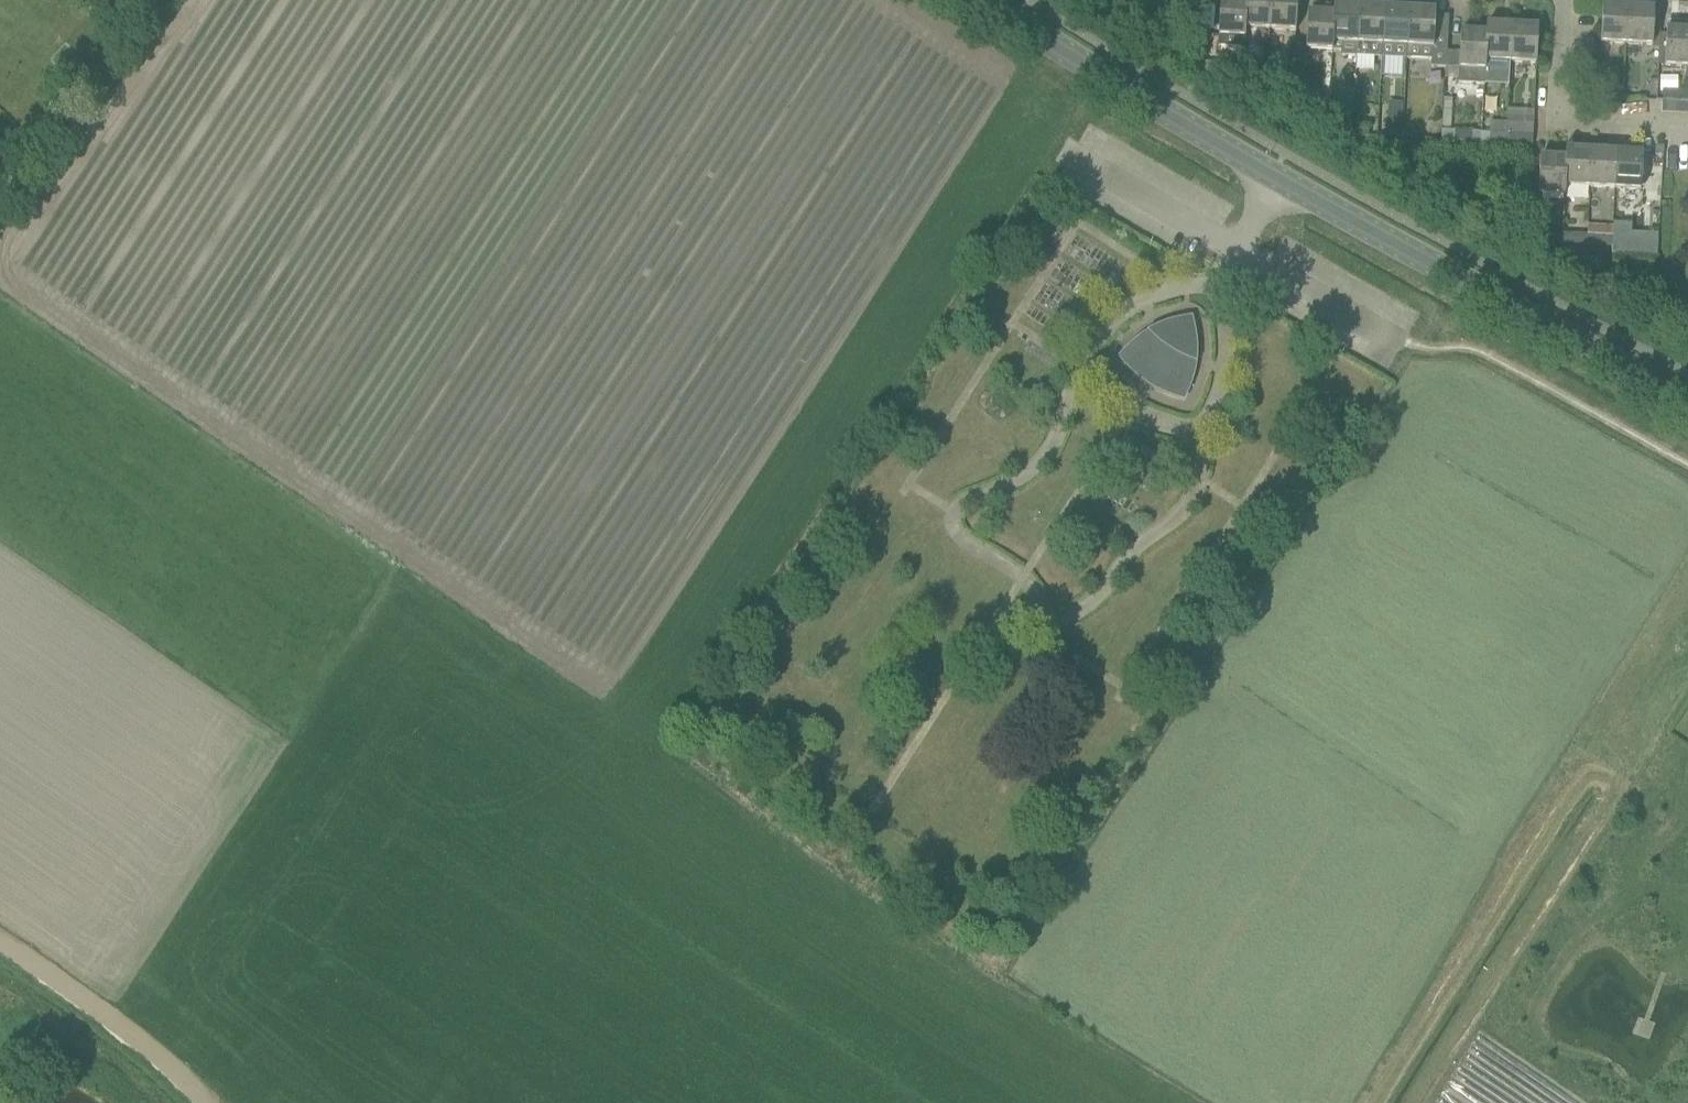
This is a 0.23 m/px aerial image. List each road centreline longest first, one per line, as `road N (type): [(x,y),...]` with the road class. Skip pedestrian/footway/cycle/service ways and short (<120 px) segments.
road 1 (tertiary): [(1687,403),(1329,207),(980,0)]
road 2 (residential): [(1687,130),(1571,123),(1561,115),(1563,0)]

